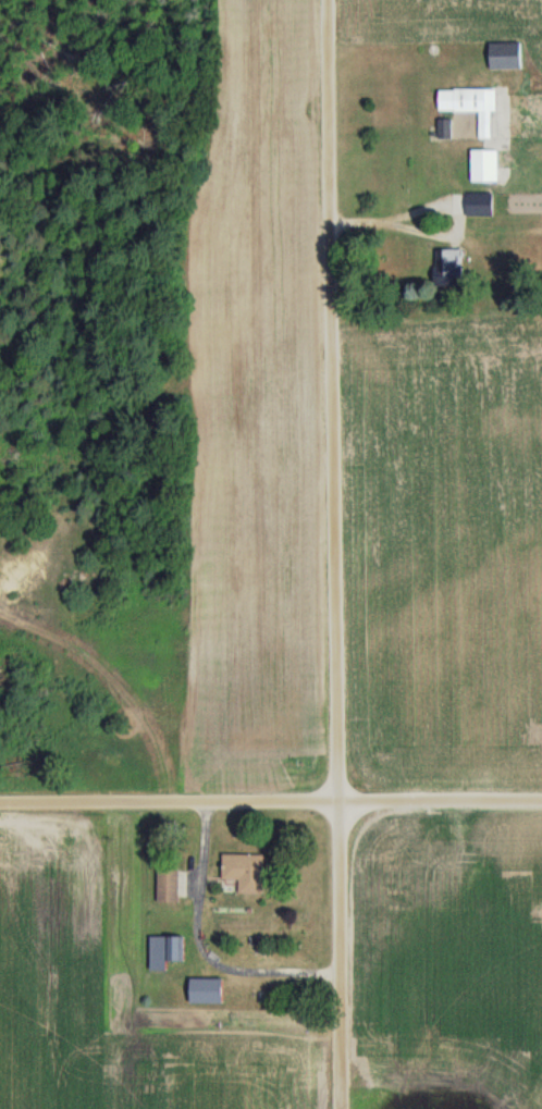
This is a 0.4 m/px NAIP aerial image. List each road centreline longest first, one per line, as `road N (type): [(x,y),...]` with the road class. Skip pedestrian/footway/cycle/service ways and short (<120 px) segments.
road 1 (residential): [(339,1108),(326,0)]
road 2 (residential): [(541,799),(0,800)]

